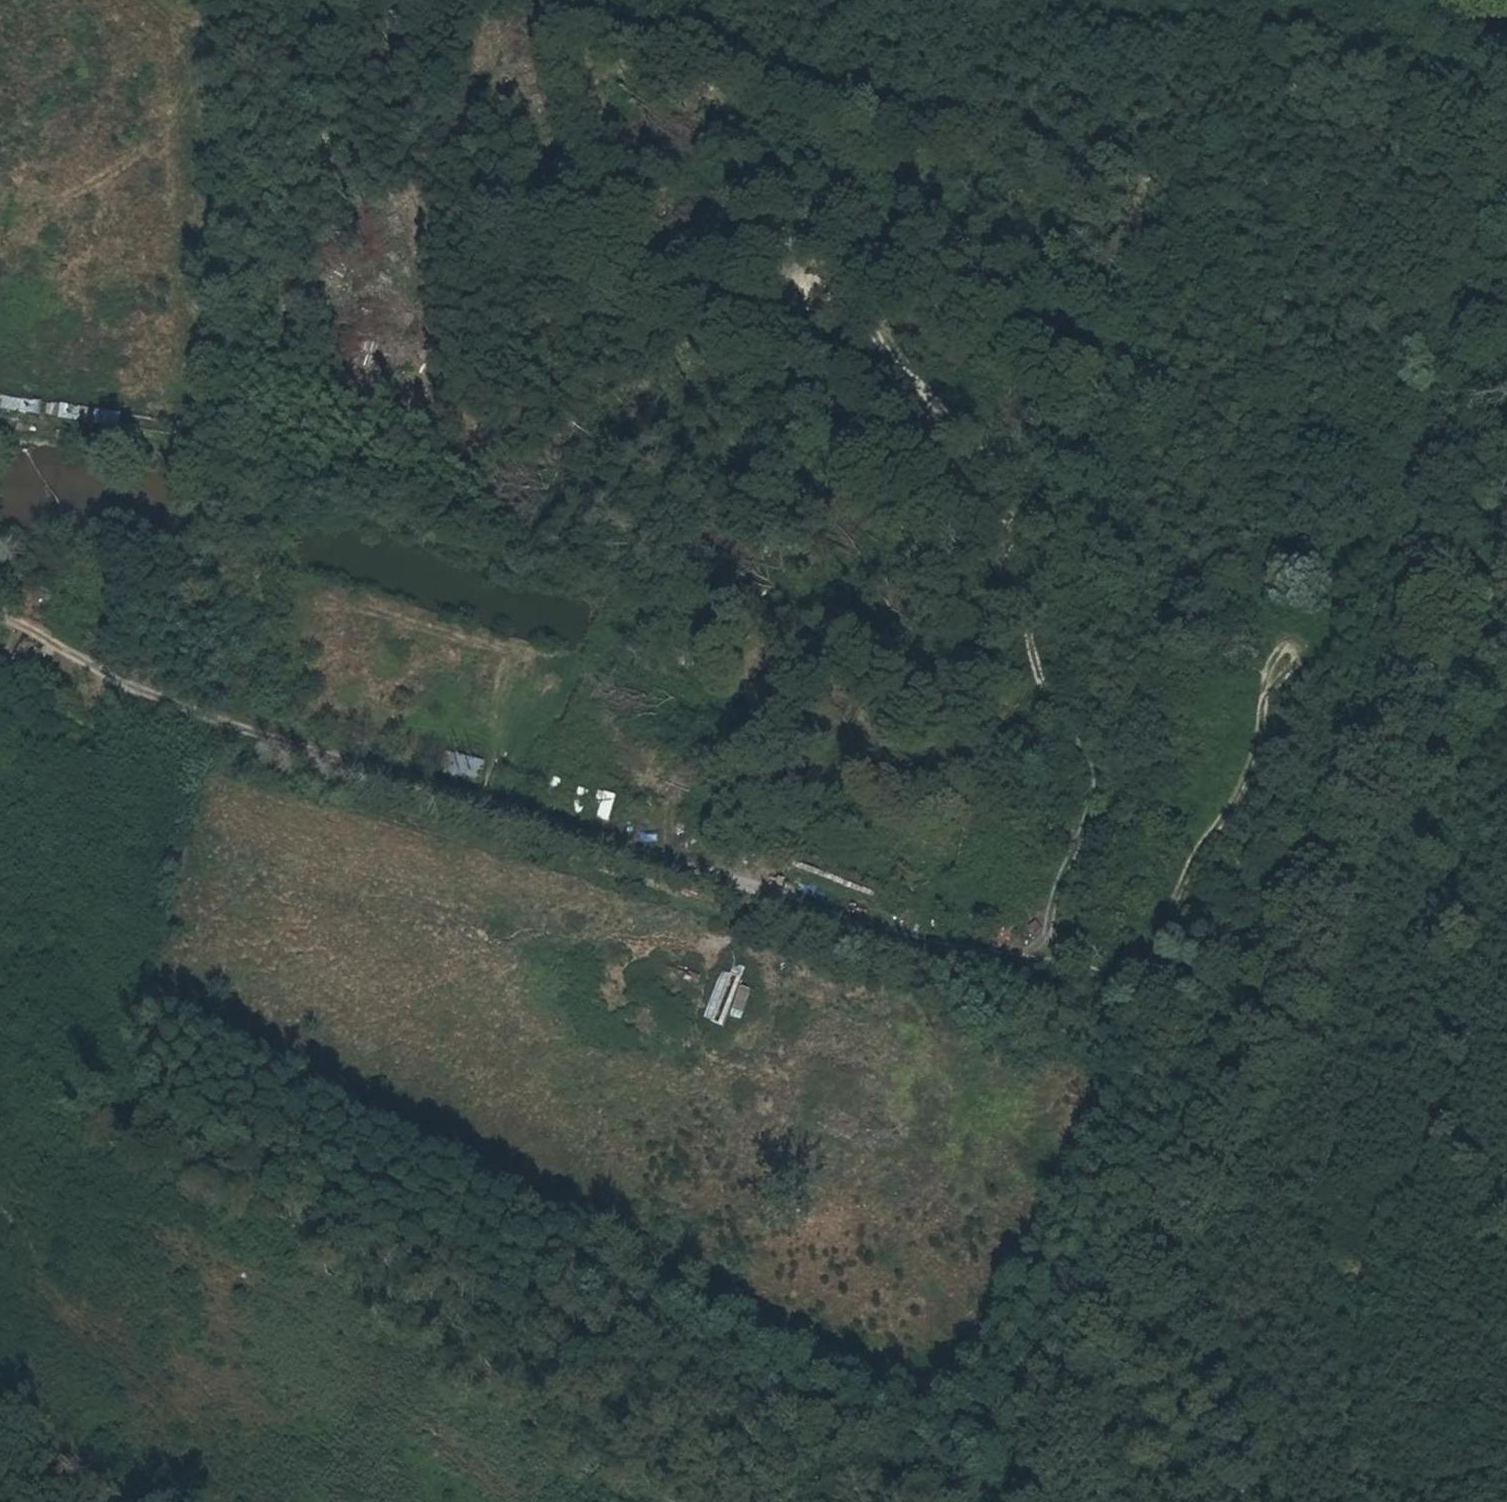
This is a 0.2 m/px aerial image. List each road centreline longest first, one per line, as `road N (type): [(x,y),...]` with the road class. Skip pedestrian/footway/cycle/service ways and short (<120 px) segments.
road 1 (track): [(1506,385),(1493,585),(1229,1126),(1086,1392),(1064,1501)]
road 2 (track): [(0,624),(176,708),(967,965),(1028,972)]

